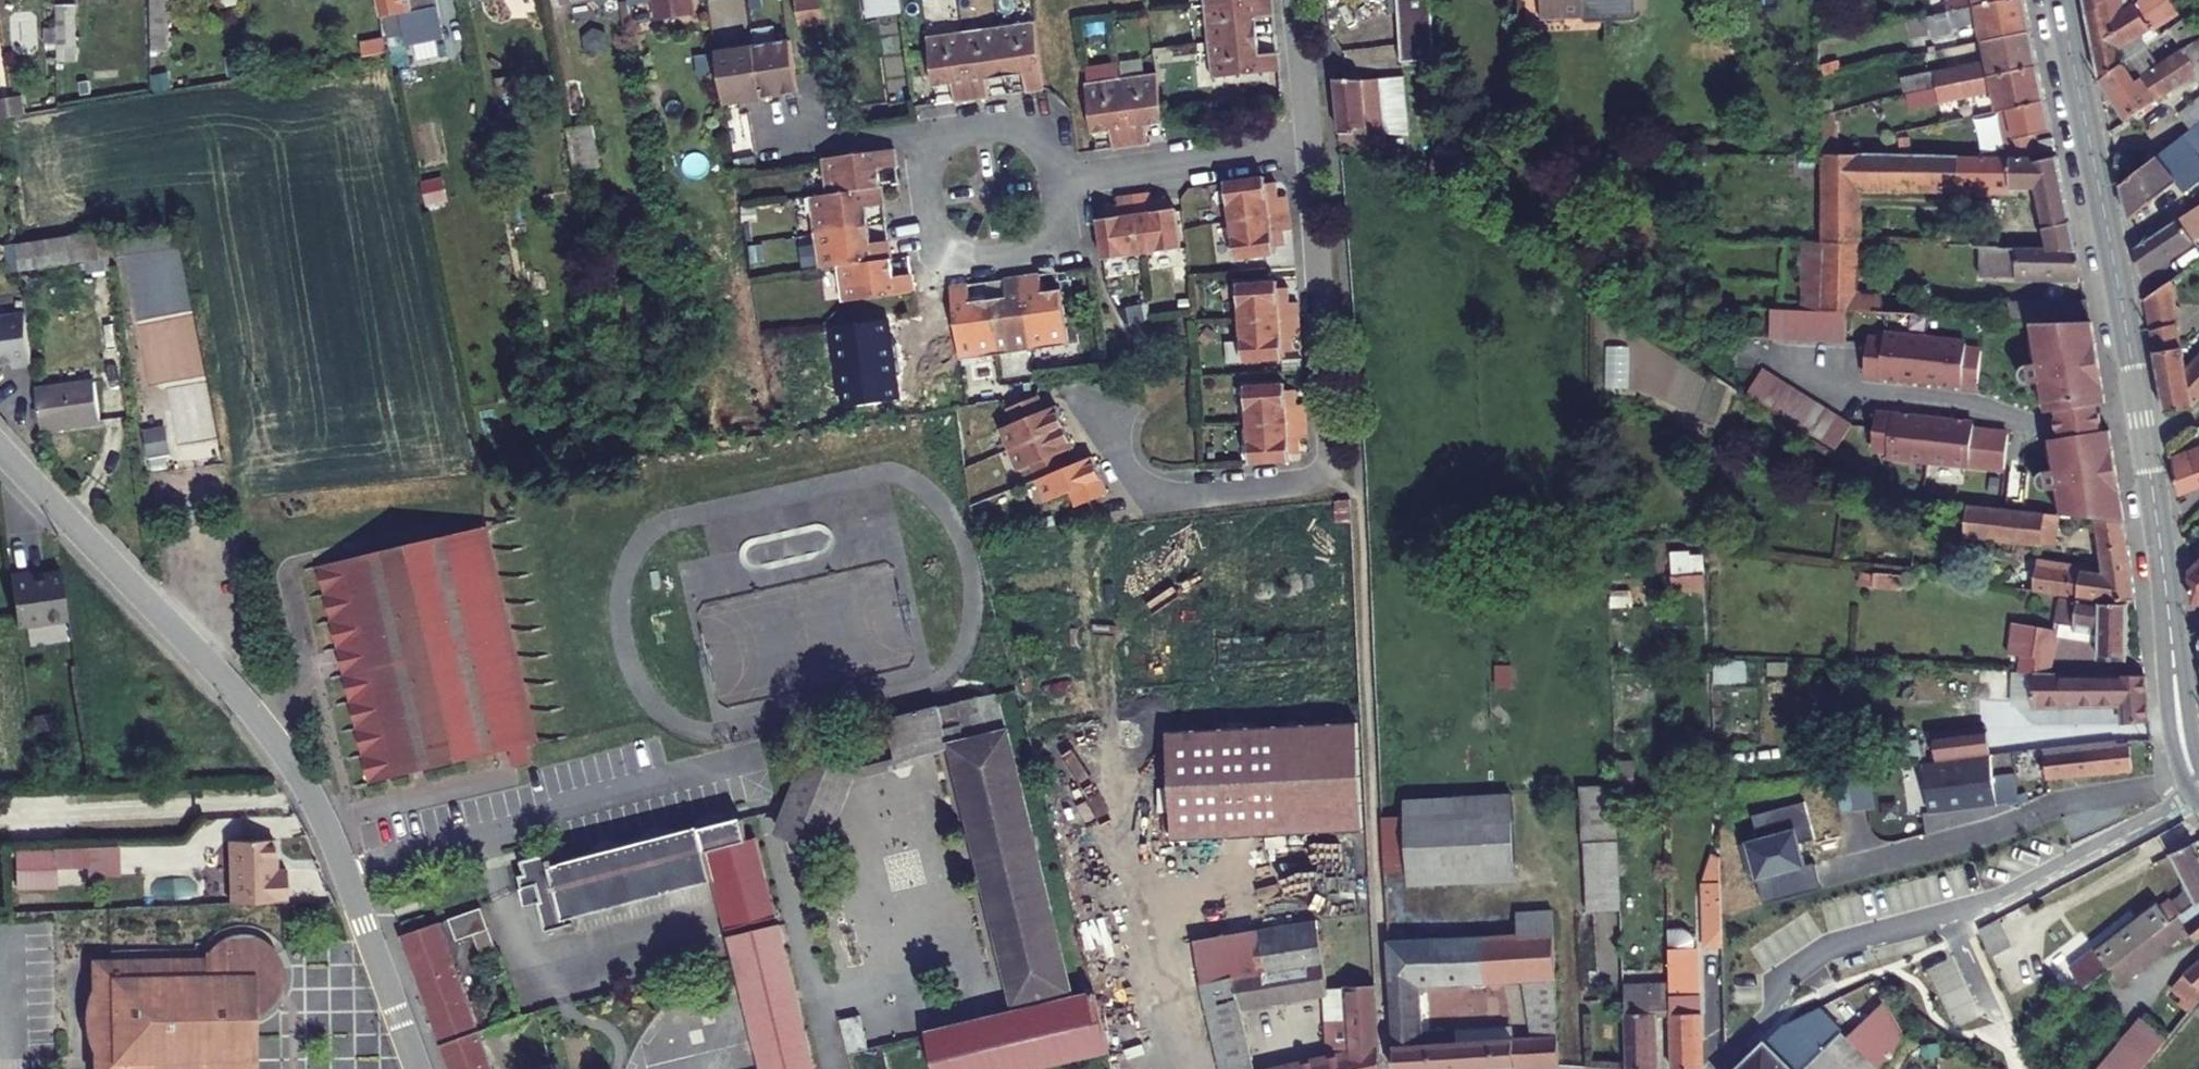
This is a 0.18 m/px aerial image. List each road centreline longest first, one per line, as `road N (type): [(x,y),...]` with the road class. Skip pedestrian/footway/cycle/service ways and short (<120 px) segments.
road 1 (tertiary): [(2198,782),(2180,722),(2142,416),(2062,0)]
road 2 (residential): [(420,1068),(343,867),(266,726),(0,447)]
road 3 (residential): [(1310,148),(1332,444),(1319,476),(1161,495),(1133,478),(1087,410)]
road 4 (residential): [(1061,179),(1043,145),(998,124),(950,138),(927,168),(924,206),(951,248),(987,262),(1035,247)]
road 5 (residential): [(2198,782),(1911,931)]
road 6 (residential): [(1310,148),(1061,179)]
road 7 (residential): [(1911,931),(1750,1020),(1722,1068)]
road 8 (residential): [(2016,1068),(1954,998),(1911,931)]
road 9 (residential): [(1294,0),(1310,148)]

